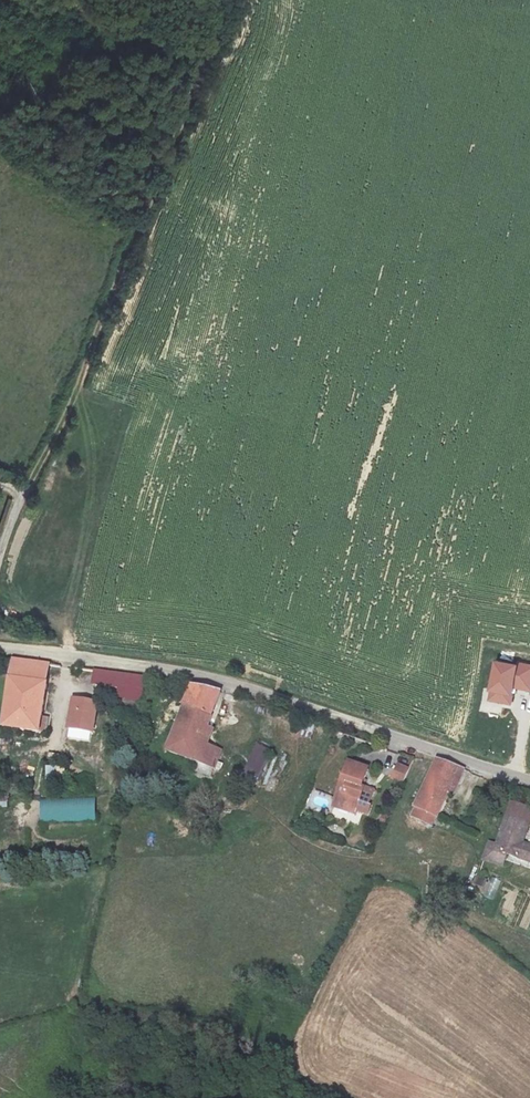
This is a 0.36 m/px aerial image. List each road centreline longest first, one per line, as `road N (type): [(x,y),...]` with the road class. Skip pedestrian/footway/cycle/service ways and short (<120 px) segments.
road 1 (unclassified): [(529,780),(204,676),(0,648)]
road 2 (track): [(26,490),(71,403),(198,79),(212,41),(215,0)]

